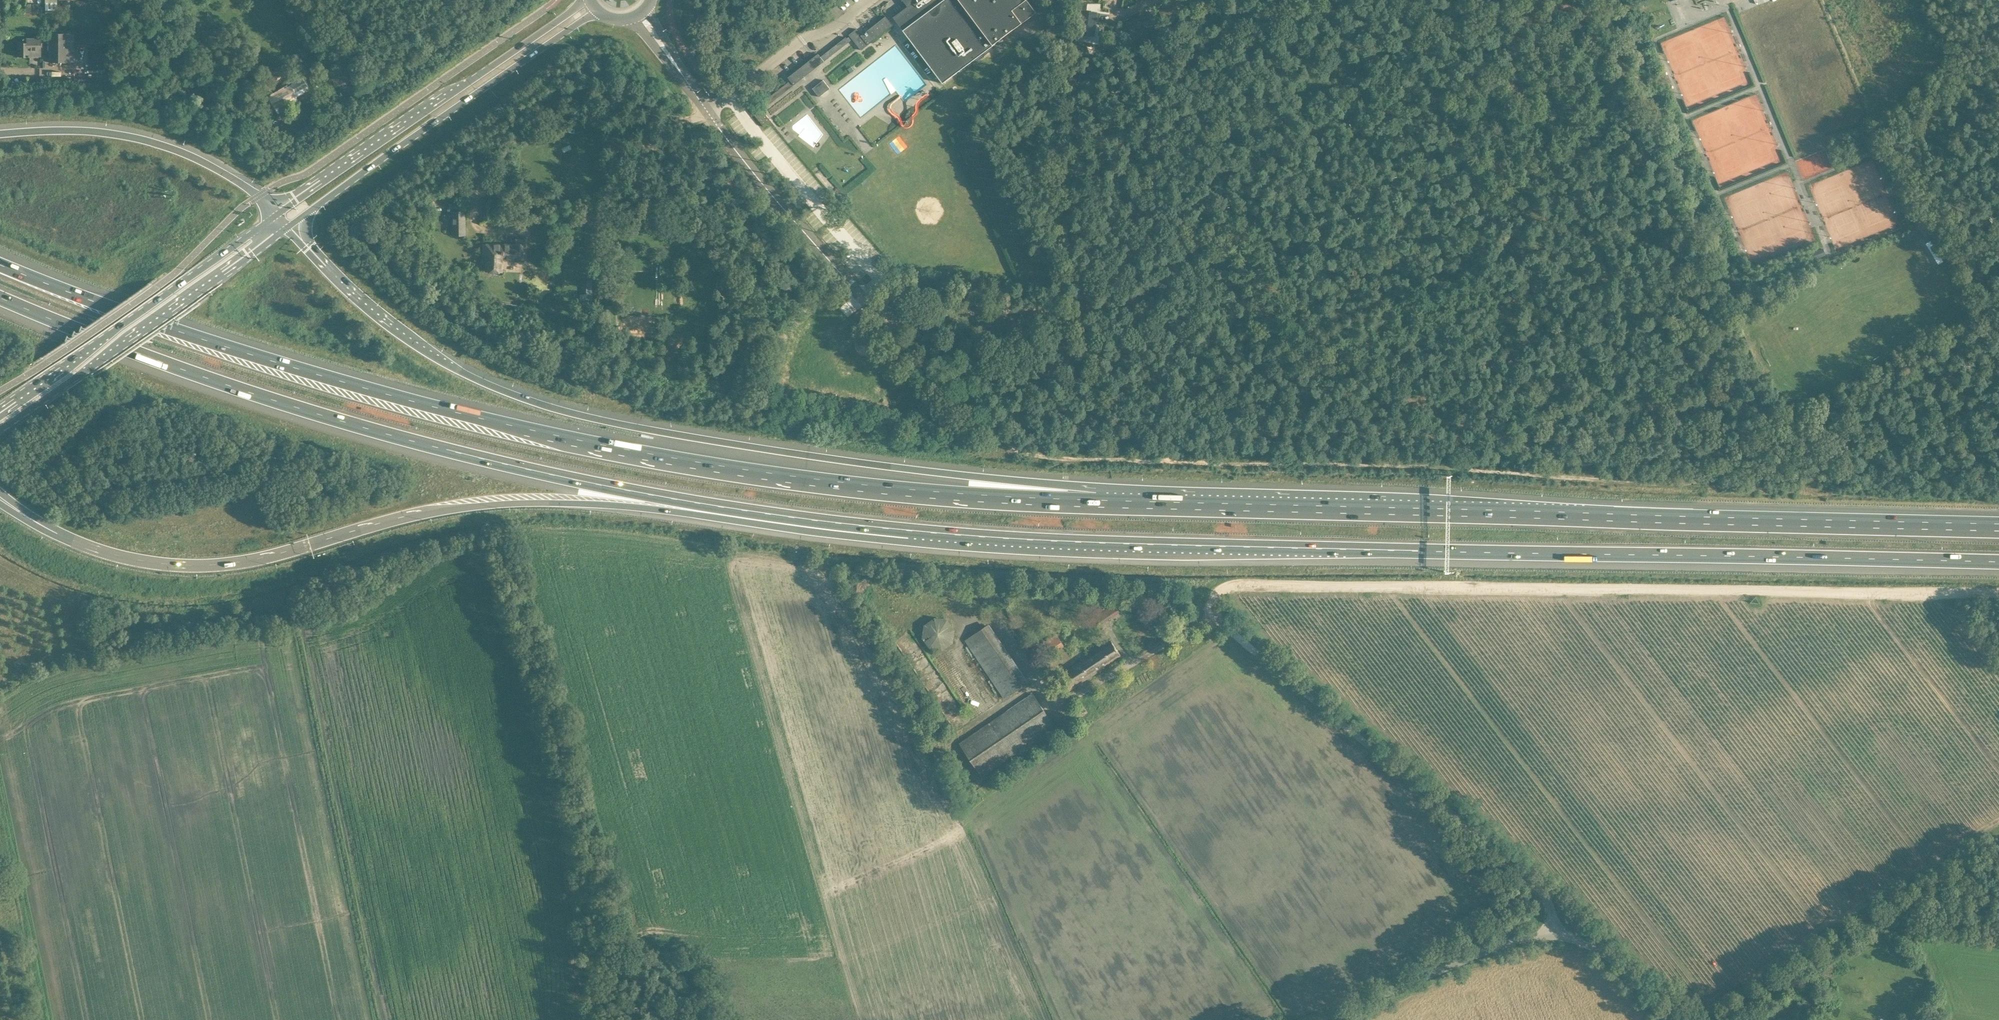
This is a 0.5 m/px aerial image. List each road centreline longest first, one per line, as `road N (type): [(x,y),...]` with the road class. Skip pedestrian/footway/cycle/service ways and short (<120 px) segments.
road 1 (track): [(884,310),(926,368),(1013,448),(1110,467),(1298,449),(1331,405),(1388,441),(1468,436),(1580,469),(1690,402),(1735,399),(1810,412),(1870,453),(1942,480),(1966,477),(1989,379),(1980,310)]
road 2 (motorway): [(706,504),(1022,538),(1998,564)]
road 3 (motorway): [(1101,502),(917,494),(673,461),(377,391),(0,265)]
road 4 (motorway): [(1998,525),(1101,502)]
road 5 (motorway): [(1101,502),(545,405),(470,376),(389,327),(286,229)]
road 6 (track): [(1211,606),(1215,589),(1228,585),(1998,595)]
road 7 (motorway): [(0,297),(148,357),(366,428),(706,504)]
road 8 (motorway): [(57,533),(139,560),(219,563),(469,506),(706,504)]
road 9 (unclassified): [(1552,936),(1549,902),(1538,886),(1211,606)]
road 10 (unclassified): [(1081,319),(904,314),(865,301),(776,202),(709,111)]
road 11 (secondary): [(286,229),(598,11)]
road 12 (secondary): [(584,0),(275,215)]
road 13 (primary): [(0,429),(286,229)]
road 14 (primary): [(275,215),(0,408)]
road 15 (motorway): [(275,215),(234,178),(155,143),(75,130),(0,134)]
road 16 (residential): [(508,0),(357,88),(342,84),(287,0)]
road 17 (unclassified): [(1324,1019),(1508,942),(1552,936)]
road 18 (unclassified): [(1667,1019),(1602,952),(1552,936)]

